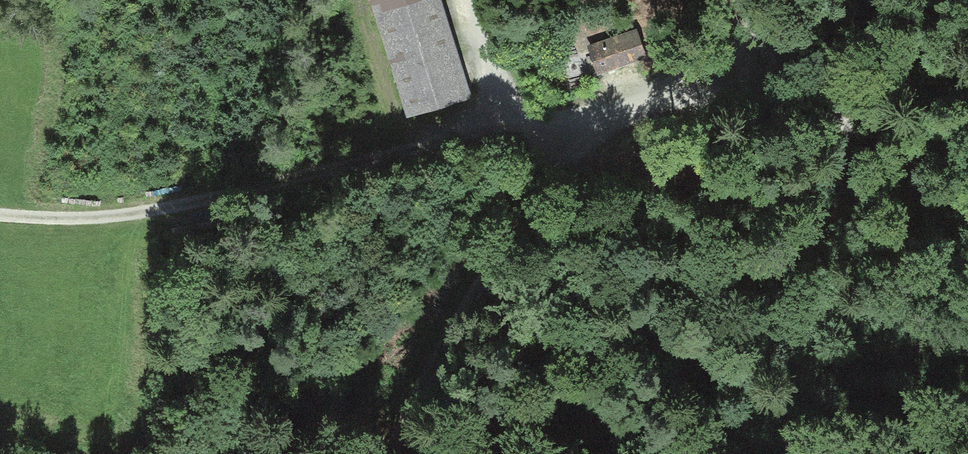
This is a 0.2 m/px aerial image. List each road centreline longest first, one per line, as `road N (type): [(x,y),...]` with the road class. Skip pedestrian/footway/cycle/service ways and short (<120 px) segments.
road 1 (track): [(0,218),(114,215),(507,126)]
road 2 (track): [(577,126),(432,365),(388,453)]
road 3 (track): [(967,143),(918,143),(720,83)]
road 4 (track): [(577,126),(720,83),(775,0)]
road 5 (track): [(473,0),(507,126)]

